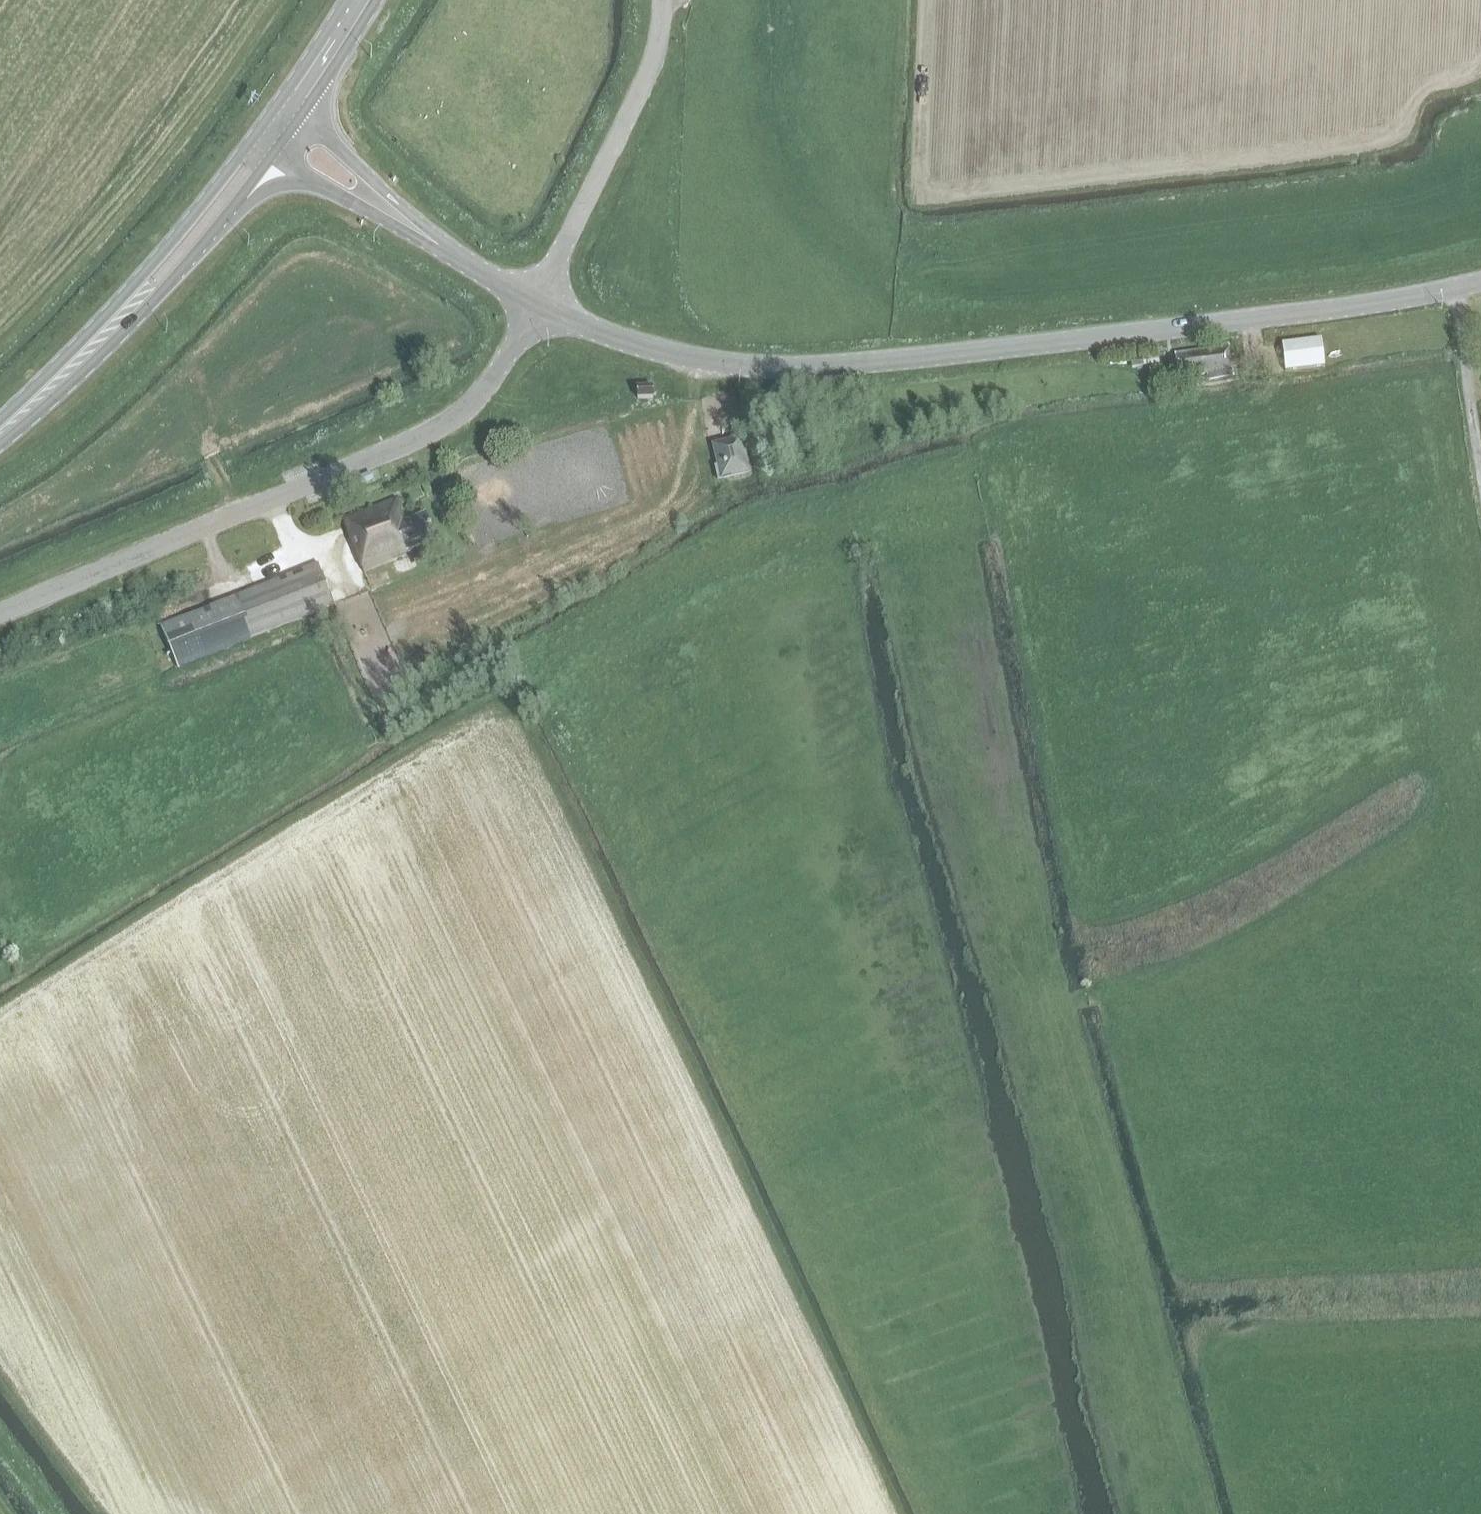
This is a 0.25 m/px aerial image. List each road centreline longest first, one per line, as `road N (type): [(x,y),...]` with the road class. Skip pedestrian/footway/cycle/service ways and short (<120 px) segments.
road 1 (tertiary): [(1480,281),(1351,306),(791,367),(666,352),(536,301)]
road 2 (unclassified): [(0,613),(442,426),(480,393),(536,301)]
road 3 (primary): [(0,443),(129,325),(269,156)]
road 4 (primary): [(247,141),(143,273),(0,417)]
road 5 (unclassified): [(536,301),(653,62),(661,0)]
road 6 (track): [(1453,288),(1480,472)]
road 7 (tertiary): [(269,156),(423,234)]
road 8 (tertiary): [(423,234),(300,114)]
road 9 (primary): [(300,114),(375,0)]
road 10 (tertiary): [(536,301),(423,234)]

